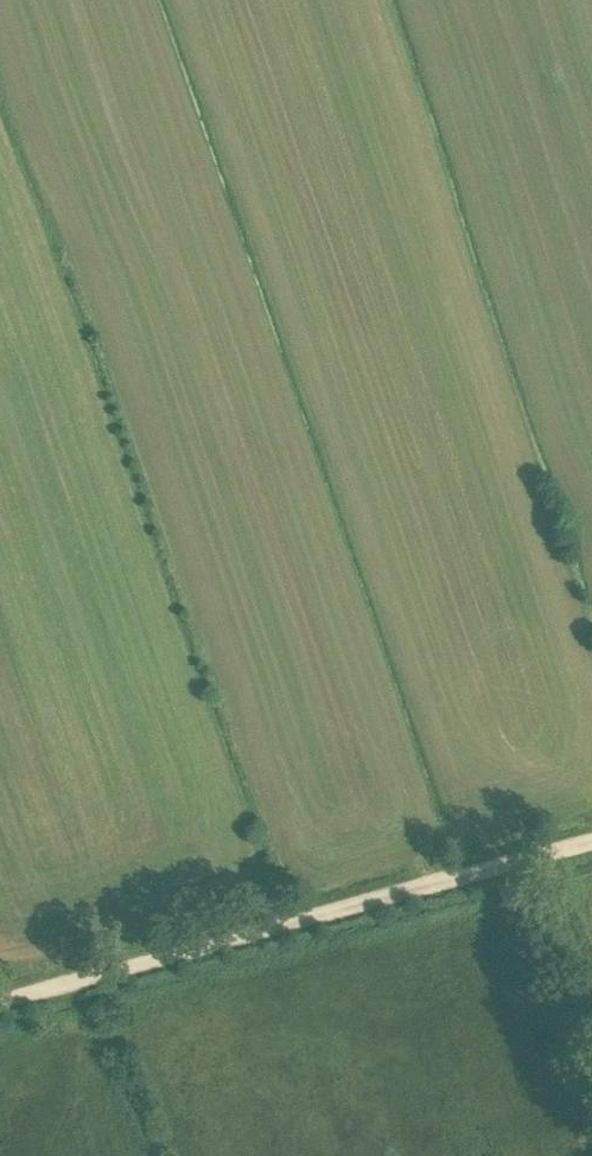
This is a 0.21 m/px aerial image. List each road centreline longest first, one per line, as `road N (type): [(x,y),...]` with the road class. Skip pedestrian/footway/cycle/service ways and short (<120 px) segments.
road 1 (unclassified): [(591,840),(0,998)]

